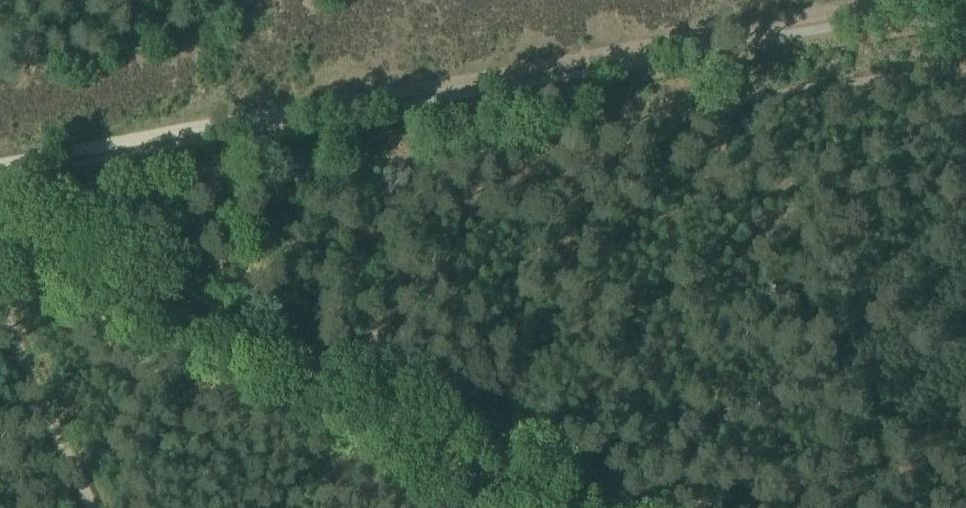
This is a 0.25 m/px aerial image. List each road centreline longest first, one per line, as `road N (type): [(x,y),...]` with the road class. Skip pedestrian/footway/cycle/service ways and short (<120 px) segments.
road 1 (track): [(0,218),(61,224),(624,140),(965,71)]
road 2 (track): [(0,166),(908,0)]
road 3 (track): [(1,219),(554,507)]
road 4 (track): [(91,507),(0,307)]

